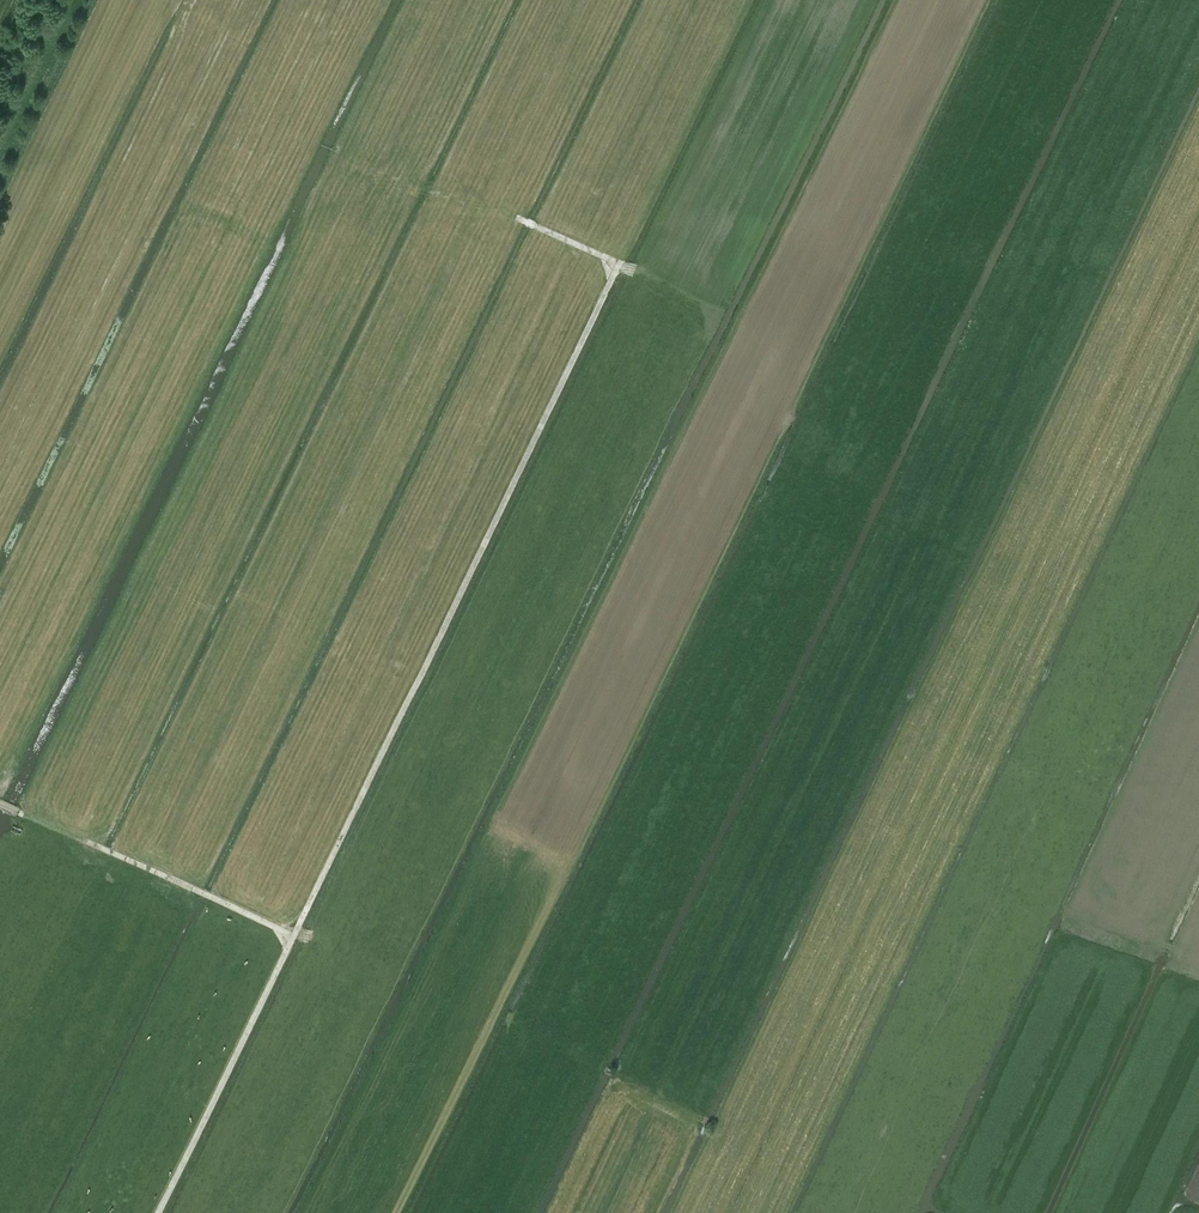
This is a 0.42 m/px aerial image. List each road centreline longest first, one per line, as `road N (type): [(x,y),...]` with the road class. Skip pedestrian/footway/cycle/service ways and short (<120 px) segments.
road 1 (track): [(163,1212),(621,264),(617,250),(525,208)]
road 2 (track): [(300,930),(89,833)]

